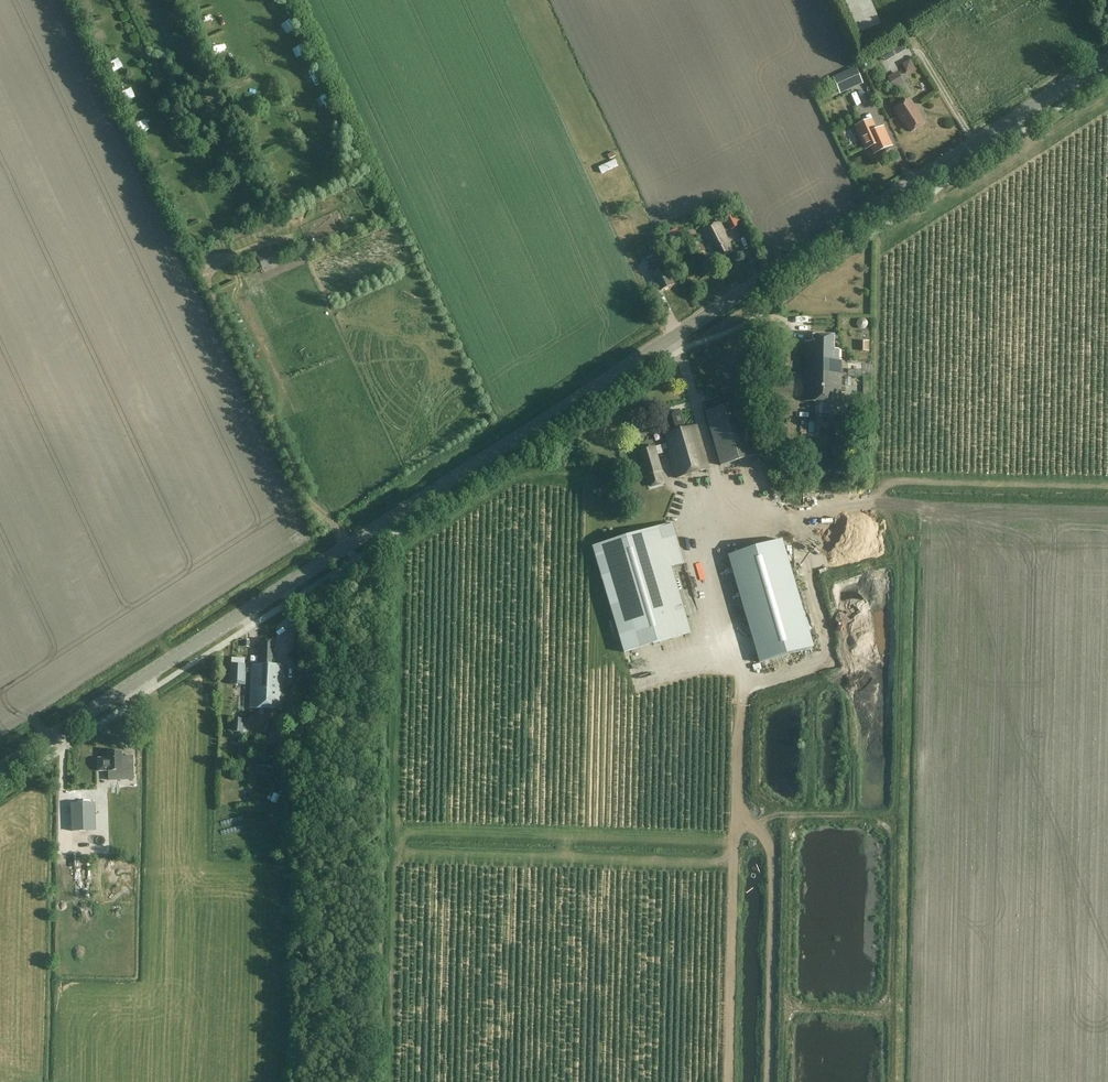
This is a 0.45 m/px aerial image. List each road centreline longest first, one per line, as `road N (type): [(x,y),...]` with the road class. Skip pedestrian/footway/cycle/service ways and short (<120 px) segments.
road 1 (tertiary): [(0,769),(1107,59)]
road 2 (track): [(755,823),(791,817),(898,821),(901,562),(897,531),(879,514),(887,487),(1107,491)]
road 3 (track): [(405,527),(394,1081)]
road 4 (track): [(740,744),(730,1081)]
road 5 (track): [(348,545),(311,505),(207,280)]
road 6 (track): [(769,1081),(772,845),(755,823)]
road 7 (track): [(898,821),(891,1081)]
road 8 (track): [(975,144),(902,15)]
road 9 (track): [(770,1011),(892,1012)]

